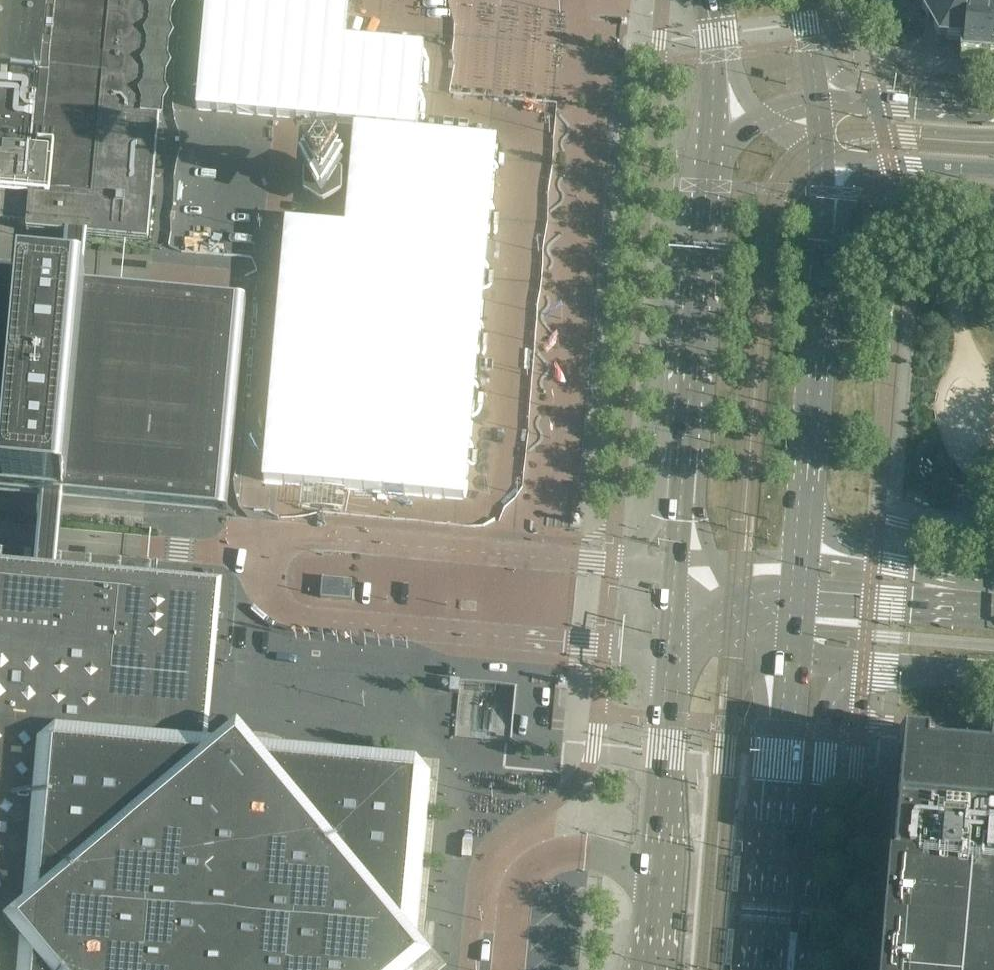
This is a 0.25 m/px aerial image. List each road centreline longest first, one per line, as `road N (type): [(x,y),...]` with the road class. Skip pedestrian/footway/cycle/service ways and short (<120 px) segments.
road 1 (unclassified): [(610,564),(250,532),(253,575),(298,616),(602,645)]
road 2 (secondary): [(707,167),(679,509)]
road 3 (secondary): [(798,969),(812,916),(831,711),(869,665)]
road 4 (secondary): [(797,557),(820,239)]
road 5 (secondary): [(760,969),(793,656)]
road 6 (secondary): [(668,719),(653,969)]
road 7 (secondary): [(984,592),(948,574),(797,557)]
road 8 (secondary): [(984,592),(930,606),(797,594)]
road 9 (secondary): [(706,0),(713,56),(707,167)]
road 10 (secondary): [(797,594),(745,601),(670,646)]
road 11 (residential): [(943,106),(870,0)]
road 12 (tertiary): [(725,0),(737,77),(761,118)]
road 13 (secondary): [(869,665),(993,674)]
road 14 (secondary): [(670,646),(793,656)]
road 15 (secondary): [(797,557),(675,566)]

